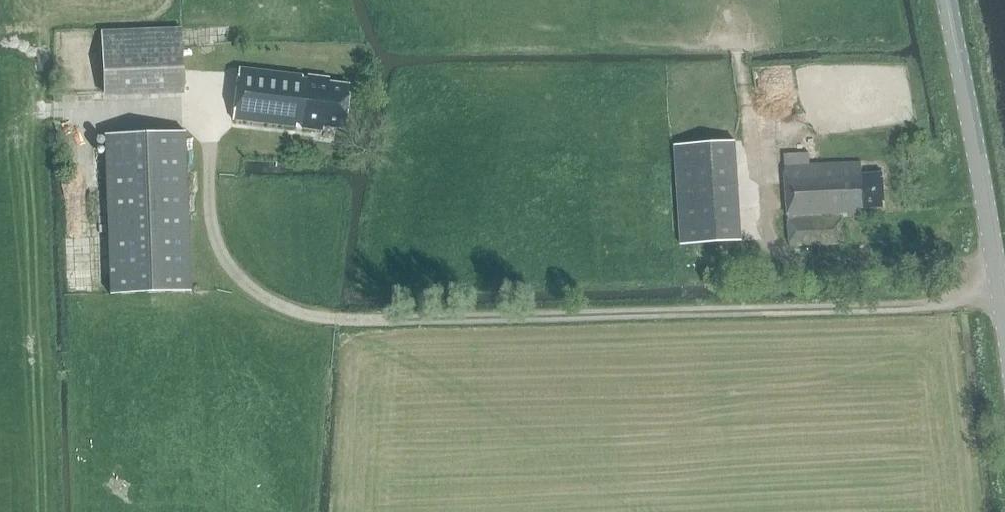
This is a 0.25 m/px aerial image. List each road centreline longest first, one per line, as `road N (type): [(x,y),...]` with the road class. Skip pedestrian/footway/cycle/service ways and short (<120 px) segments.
road 1 (tertiary): [(1004,326),(945,0)]

